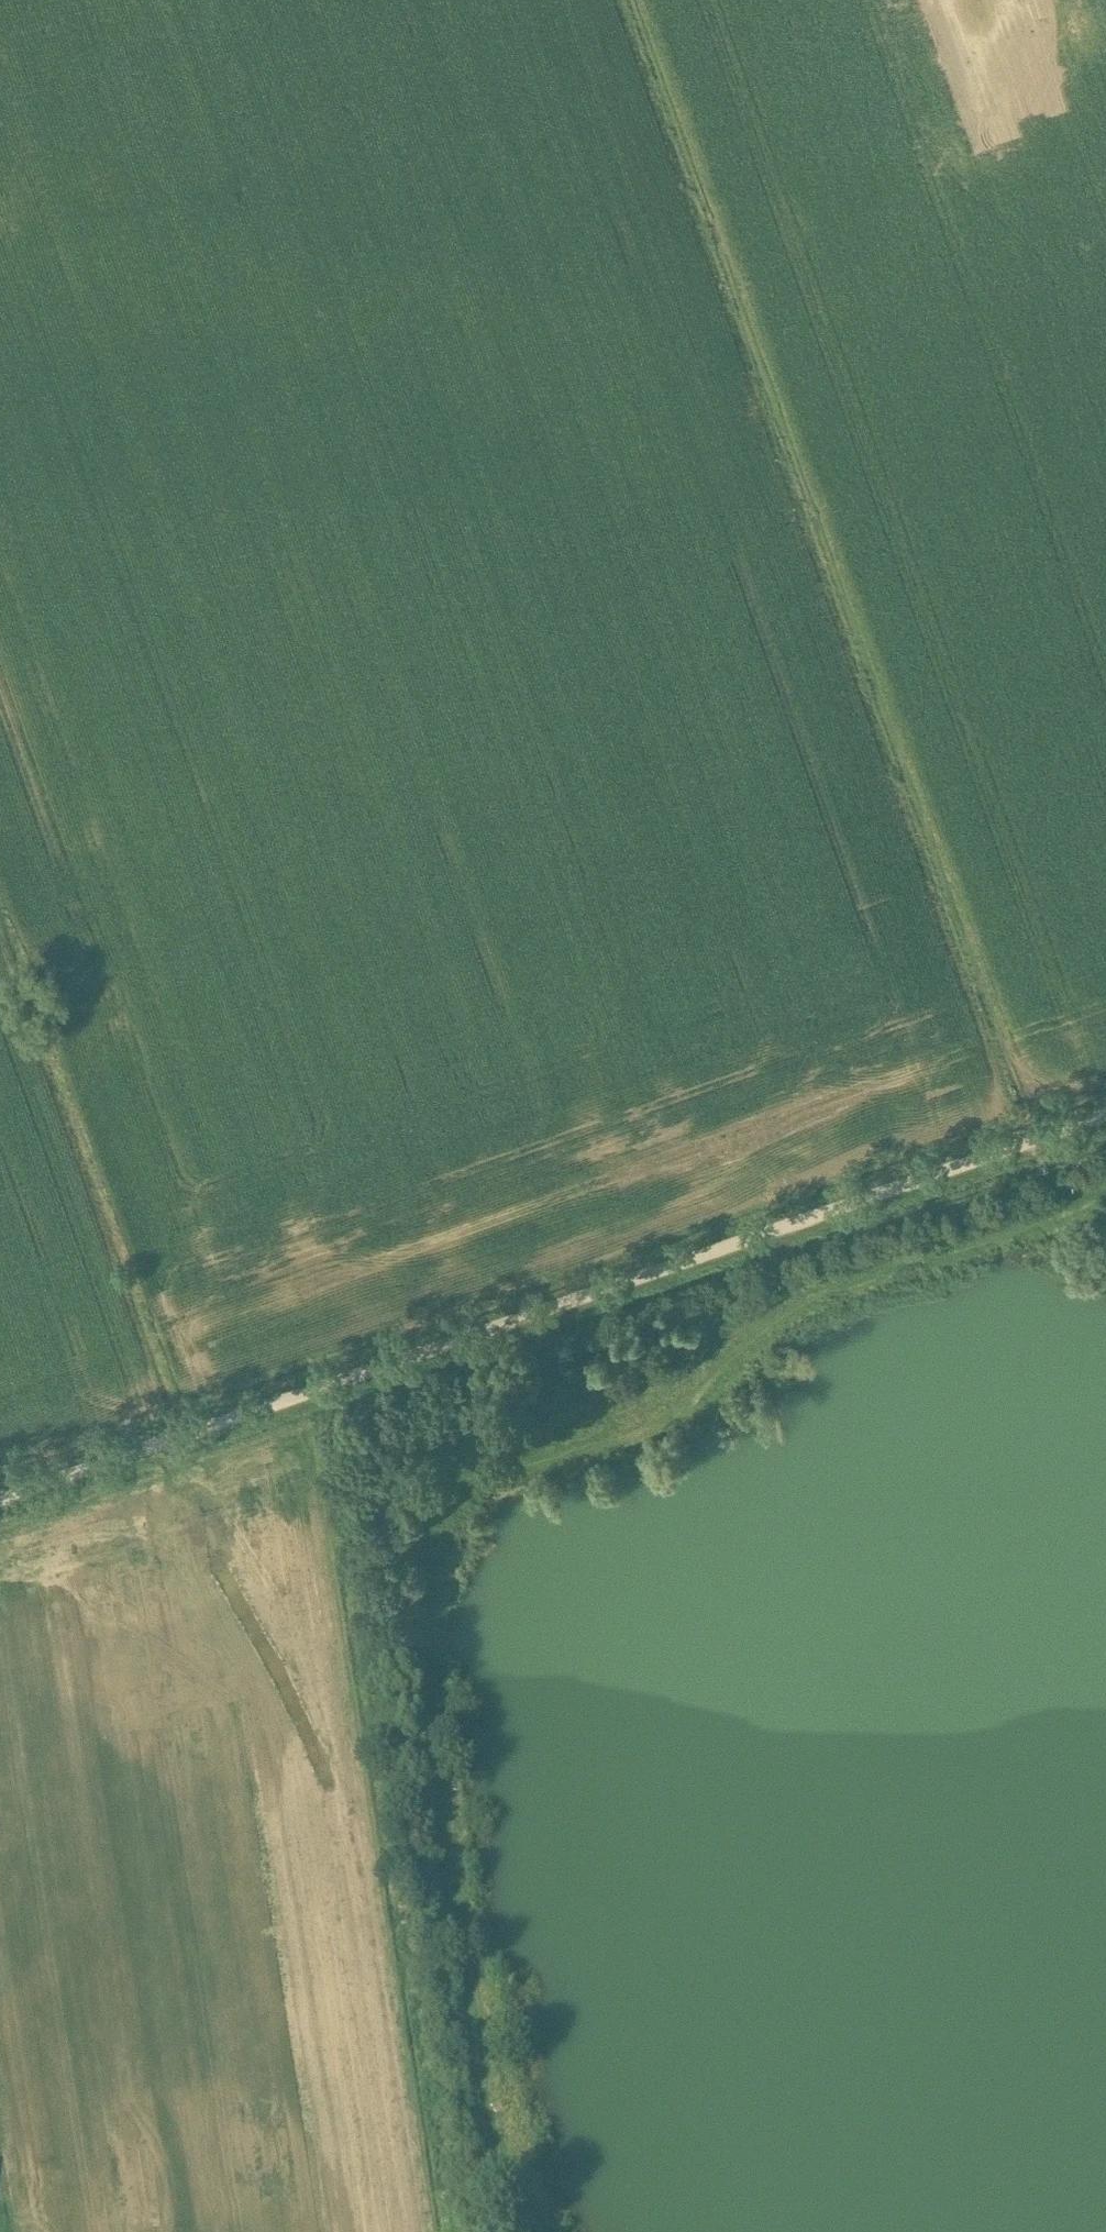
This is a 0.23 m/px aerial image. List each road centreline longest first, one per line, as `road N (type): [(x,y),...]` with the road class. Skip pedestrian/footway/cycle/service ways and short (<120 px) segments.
road 1 (unclassified): [(0,1499),(1105,1116)]

